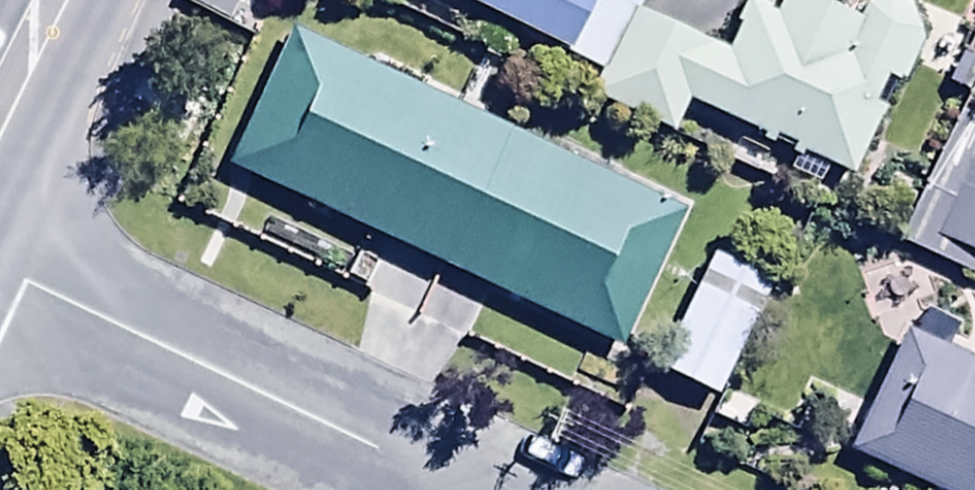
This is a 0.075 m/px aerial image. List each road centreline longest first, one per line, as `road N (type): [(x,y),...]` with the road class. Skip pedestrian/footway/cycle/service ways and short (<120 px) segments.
road 1 (residential): [(463,489),(0,268)]
road 2 (secondary): [(73,0),(0,148)]

